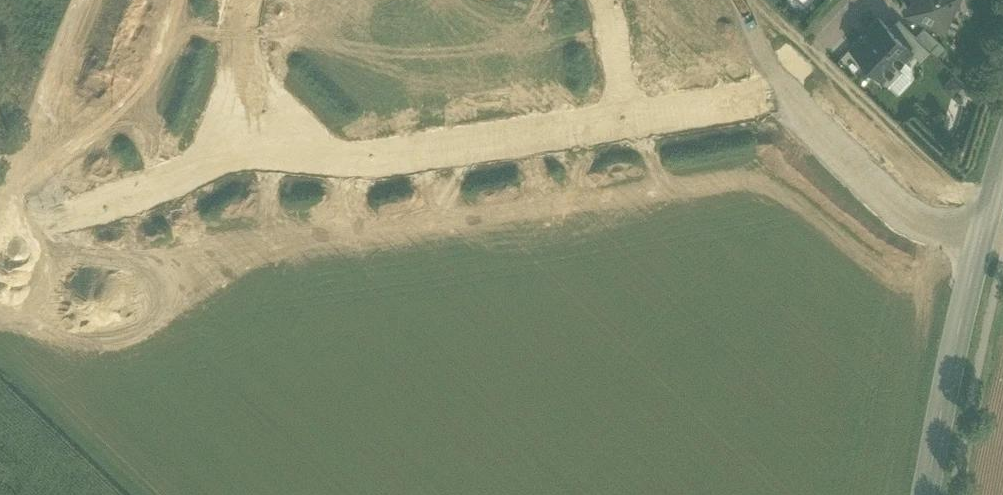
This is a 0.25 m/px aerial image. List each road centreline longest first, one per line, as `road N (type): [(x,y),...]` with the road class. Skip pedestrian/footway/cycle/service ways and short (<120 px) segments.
road 1 (residential): [(624,123),(342,162),(267,131)]
road 2 (track): [(1002,233),(757,0)]
road 3 (residential): [(267,131),(135,202),(0,226)]
road 4 (primary): [(925,494),(978,247)]
road 5 (residential): [(978,247),(914,224),(784,99)]
road 6 (residential): [(784,99),(624,123)]
road 7 (residential): [(267,131),(242,70),(246,0)]
road 8 (residential): [(624,123),(604,0)]

